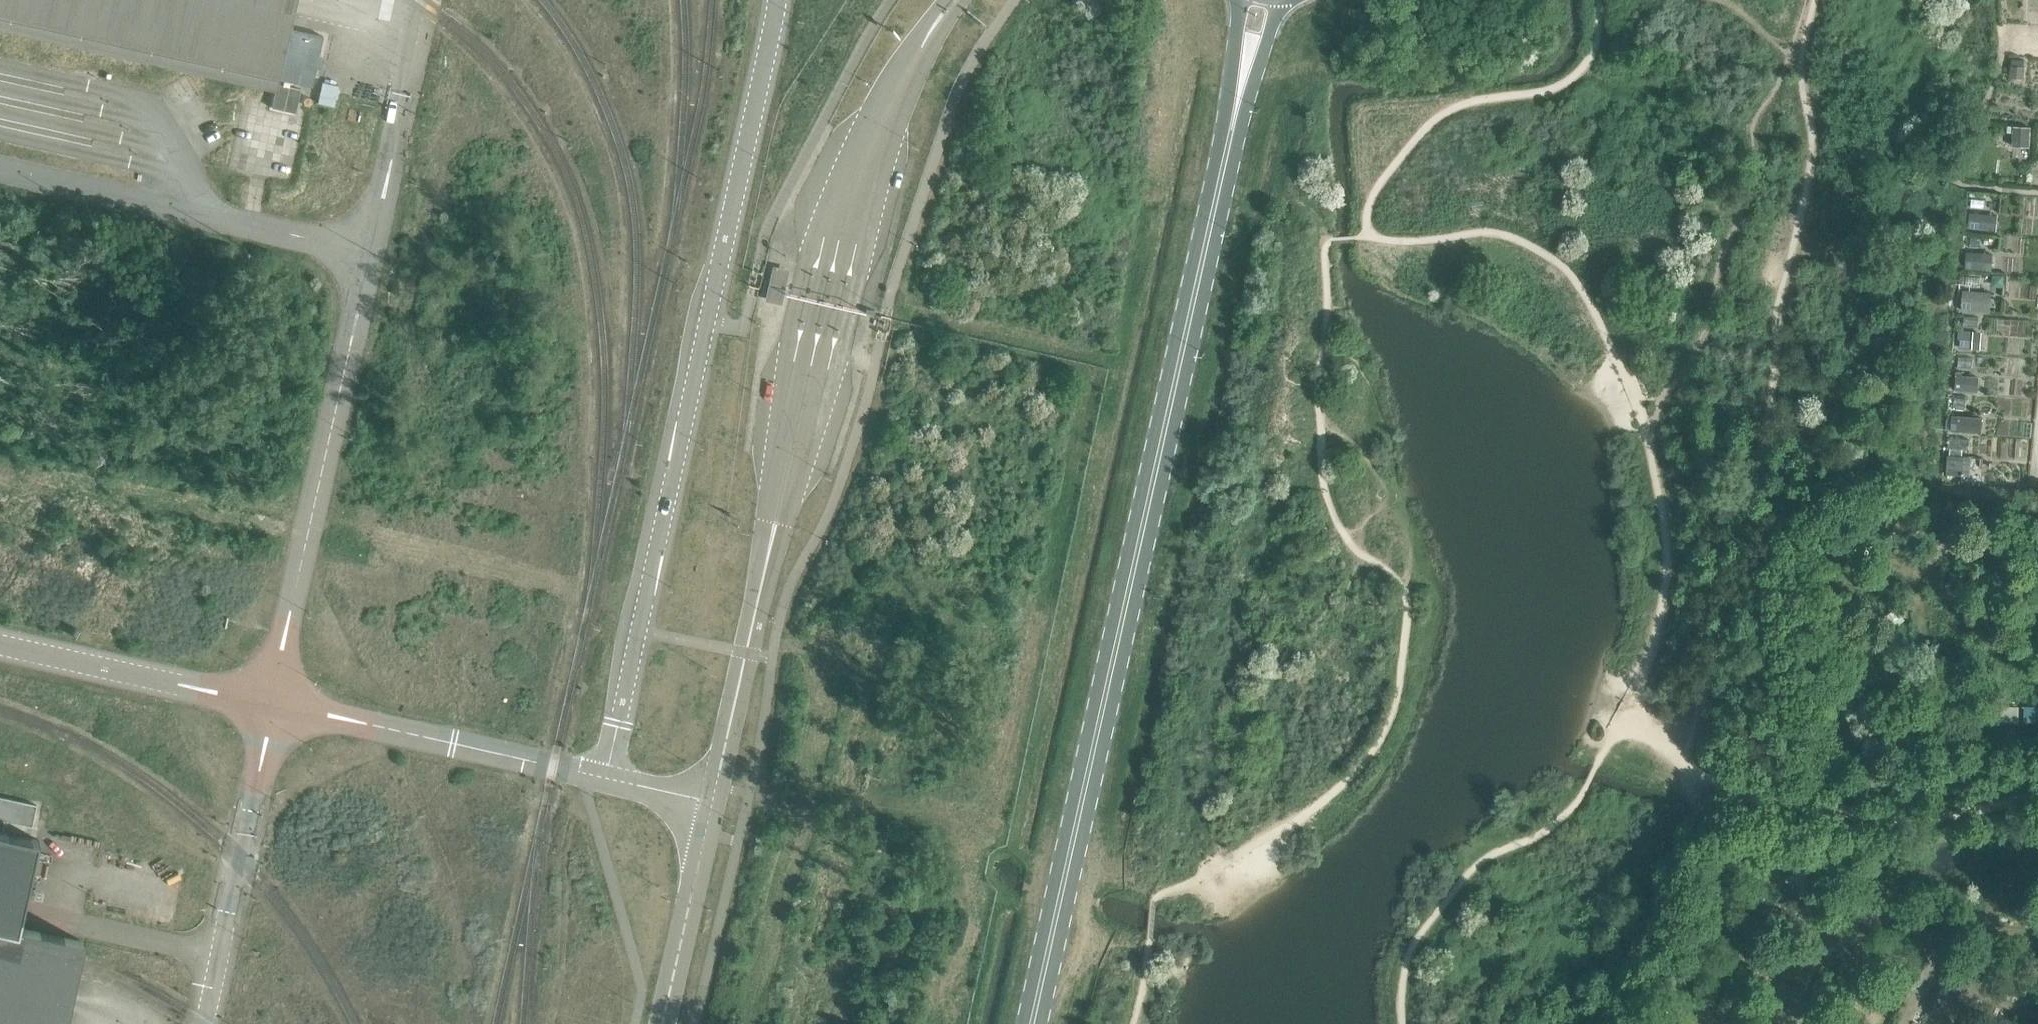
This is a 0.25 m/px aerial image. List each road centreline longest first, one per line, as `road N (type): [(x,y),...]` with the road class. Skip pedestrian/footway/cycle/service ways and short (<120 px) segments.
road 1 (primary): [(1031,1023),(1261,0)]

